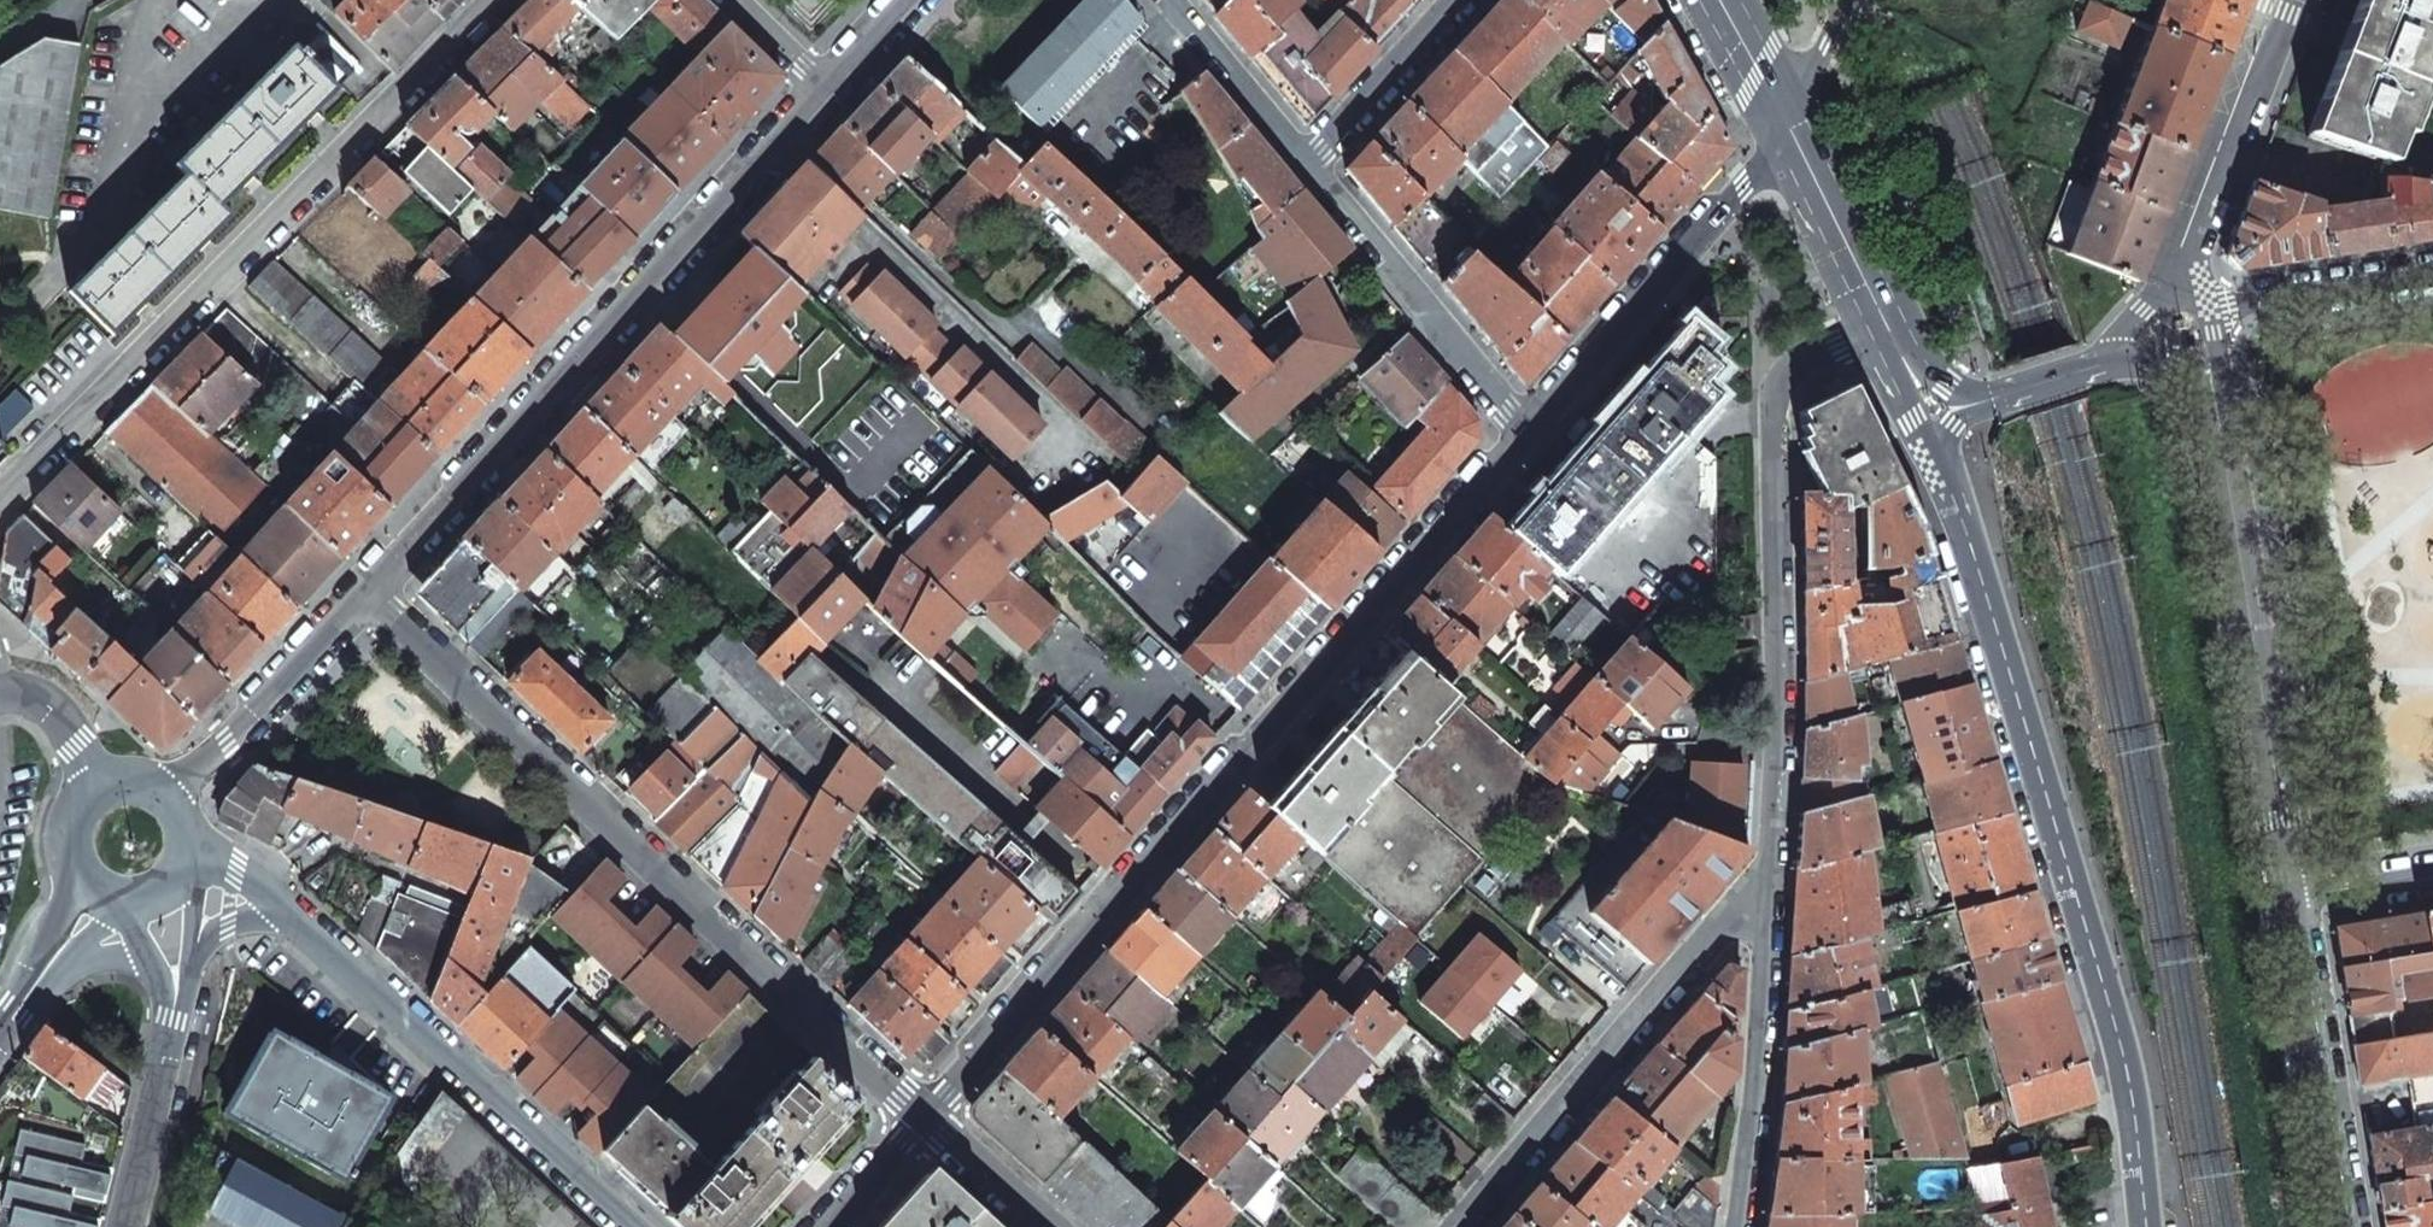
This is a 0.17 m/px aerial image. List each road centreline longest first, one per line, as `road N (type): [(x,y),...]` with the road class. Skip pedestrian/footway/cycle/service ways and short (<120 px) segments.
road 1 (residential): [(918,1120),(1526,432)]
road 2 (secondary): [(1919,423),(2132,1098),(2146,1226)]
road 3 (residential): [(369,595),(918,1120)]
road 4 (residential): [(0,507),(505,0)]
road 5 (tertiary): [(824,101),(369,595)]
road 6 (residential): [(1773,878),(1782,745),(1780,391),(1831,341),(1878,337)]
road 7 (secondary): [(2291,899),(2214,415),(2192,324)]
road 8 (residential): [(286,911),(626,1226)]
road 9 (residential): [(1471,1226),(1773,878)]
road 10 (residential): [(1526,432),(1784,141)]
road 11 (residential): [(1740,1226),(1773,878)]
road 12 (residential): [(2276,0),(2183,264),(2192,324)]
road 13 (residential): [(1526,432),(1310,169)]
road 14 (secondary): [(2345,1226),(2291,899)]
road 15 (secondary): [(2192,324),(1919,423)]
road 16 (tertiary): [(369,595),(232,747),(164,793)]
road 17 (residential): [(2192,324),(2237,294),(2432,267)]
road 18 (residential): [(1310,169),(1459,0)]
road 19 (residential): [(1310,169),(1172,0)]
road 20 (secondary): [(1878,337),(1784,141)]
road 21 (tertiary): [(176,1015),(125,1226)]
road 22 (residential): [(918,1120),(1040,1226)]
road 23 (secondary): [(1784,141),(1714,0)]
road 24 (residential): [(1784,141),(1847,0)]
road 25 (residential): [(97,791),(52,714),(0,691)]
road 26 (residential): [(2432,876),(2291,899)]
road 27 (residential): [(825,1226),(918,1120)]
road 28 (residential): [(726,0),(824,101)]
road 29 (tertiary): [(80,875),(24,1002)]
road 30 (tertiary): [(916,0),(824,101)]

